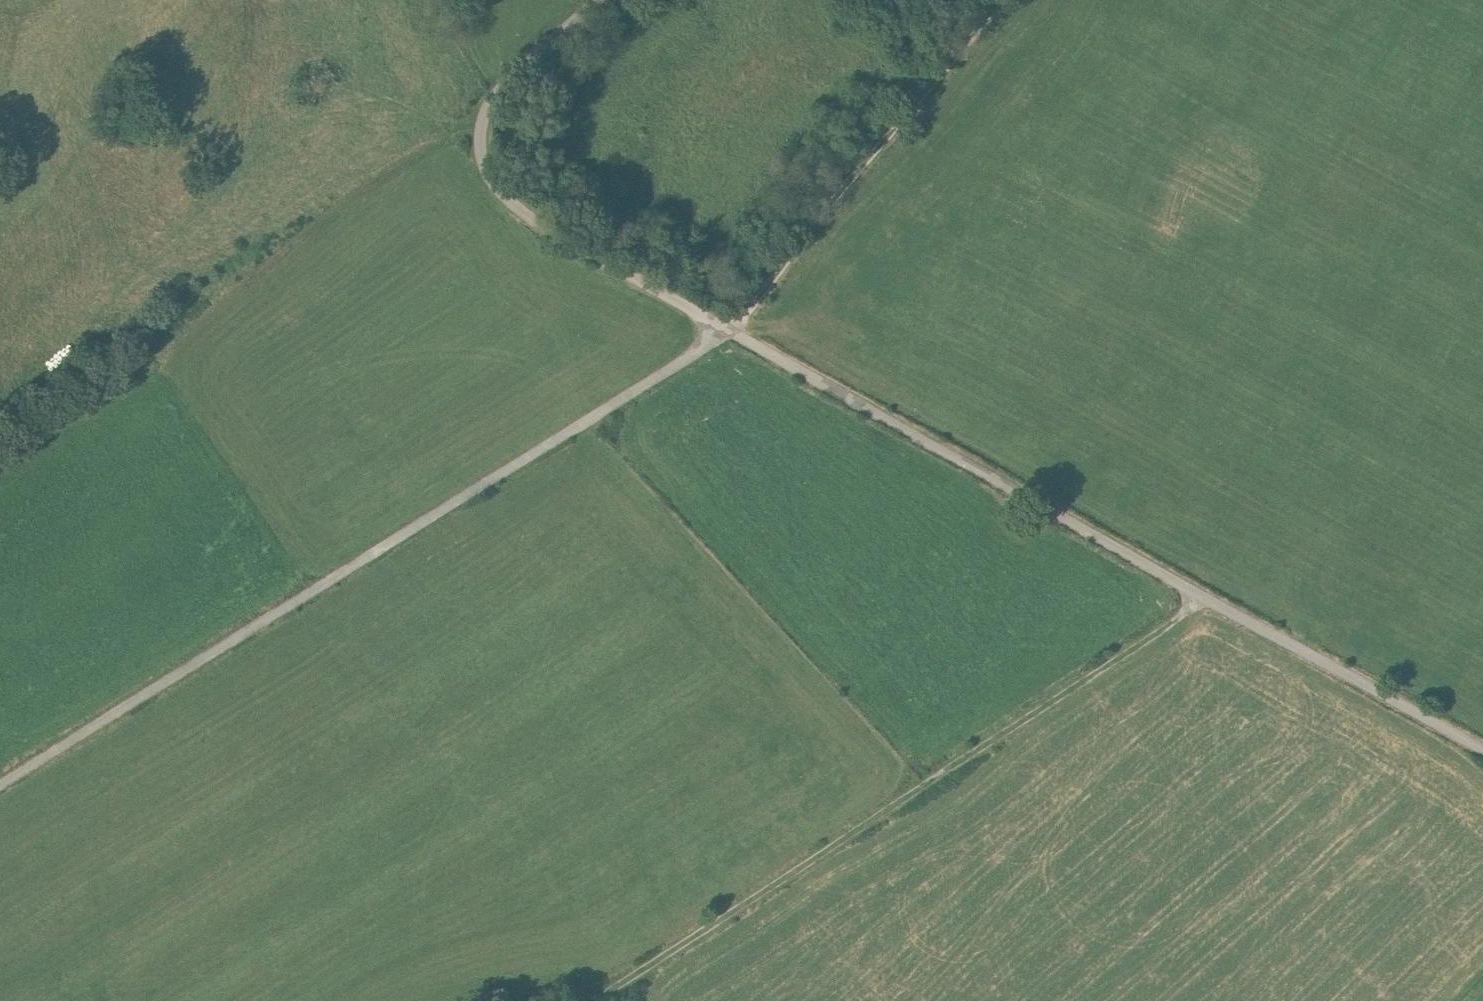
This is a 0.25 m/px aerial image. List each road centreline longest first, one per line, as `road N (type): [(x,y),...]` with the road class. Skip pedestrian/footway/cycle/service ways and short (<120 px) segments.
road 1 (track): [(731,332),(0,787)]
road 2 (track): [(1207,599),(594,1000)]
road 3 (track): [(731,332),(1207,599)]
road 4 (track): [(598,0),(496,92),(484,112),(484,160),(523,212),(731,332)]
road 5 (track): [(1003,0),(731,332)]
road 6 (track): [(1207,599),(1482,753)]

